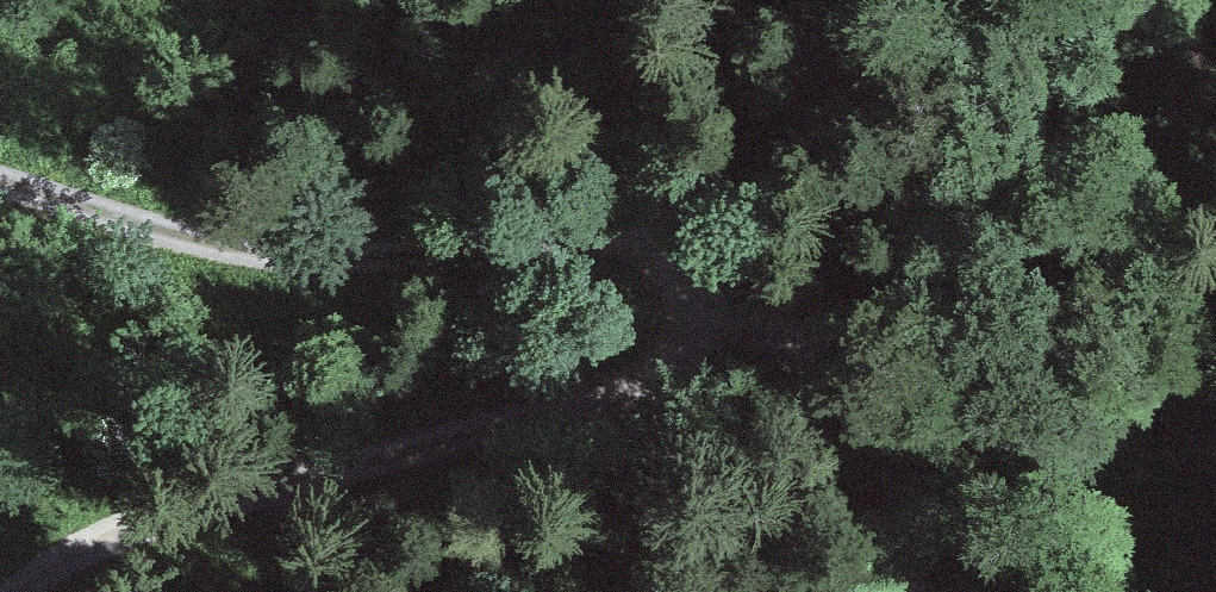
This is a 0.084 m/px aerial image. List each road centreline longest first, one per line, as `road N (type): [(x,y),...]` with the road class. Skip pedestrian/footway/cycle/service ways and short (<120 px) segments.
road 1 (track): [(0,181),(237,250),(310,256),(578,225),(656,232),(698,260),(711,302),(689,348),(582,401),(209,498),(120,533),(30,591)]
road 2 (track): [(711,302),(803,333),(825,352),(858,407),(920,591)]

